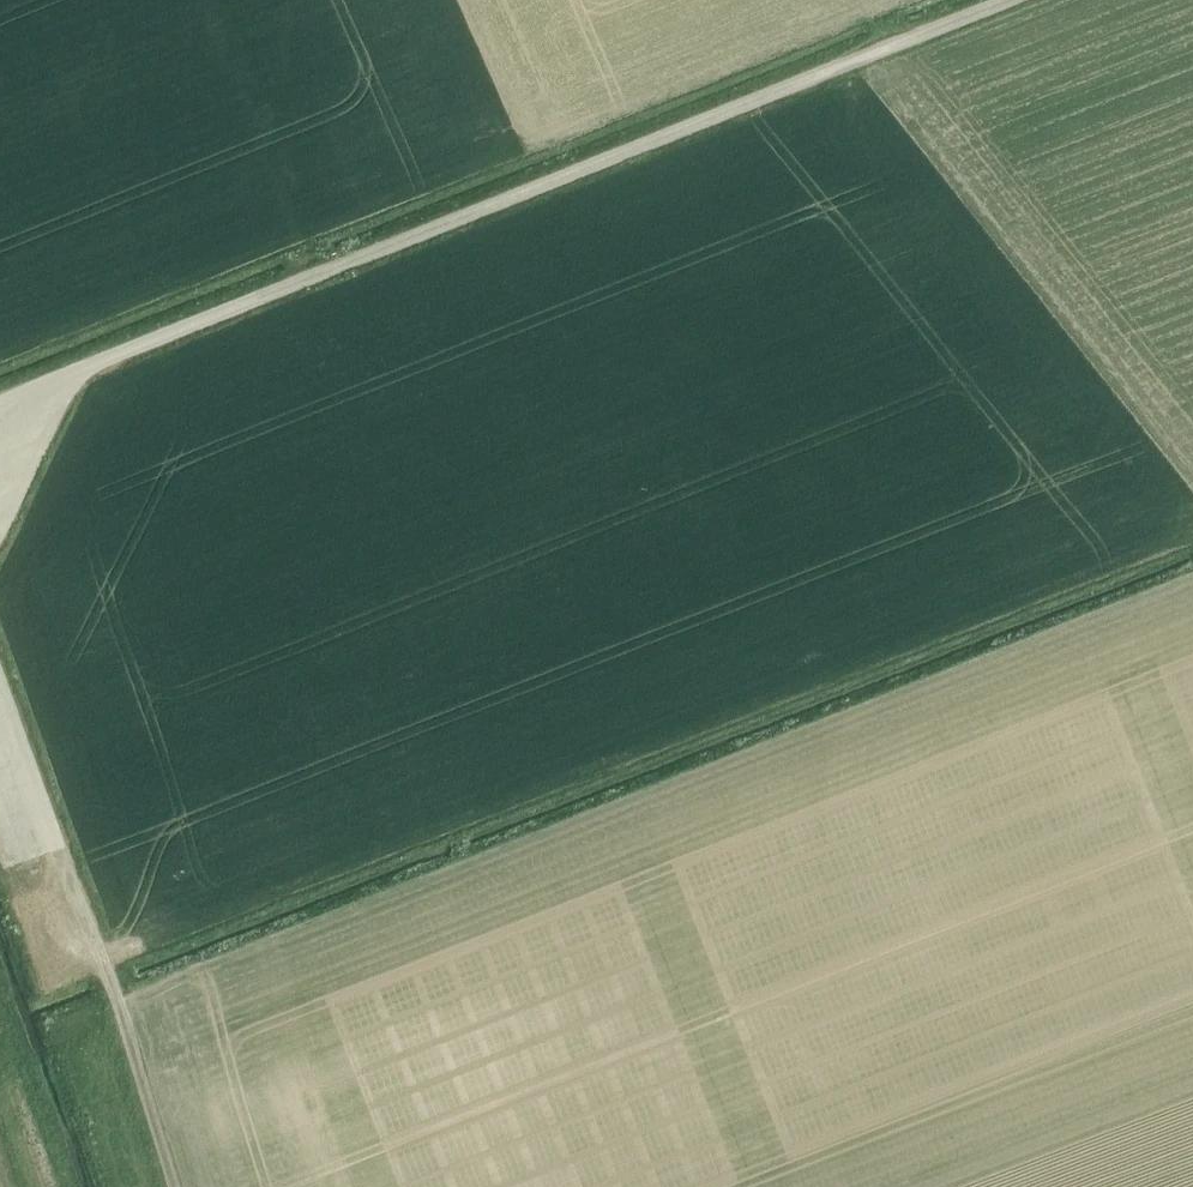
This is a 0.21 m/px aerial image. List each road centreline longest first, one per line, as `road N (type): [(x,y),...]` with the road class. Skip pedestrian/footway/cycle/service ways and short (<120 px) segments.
road 1 (unclassified): [(58,385),(1021,0)]

